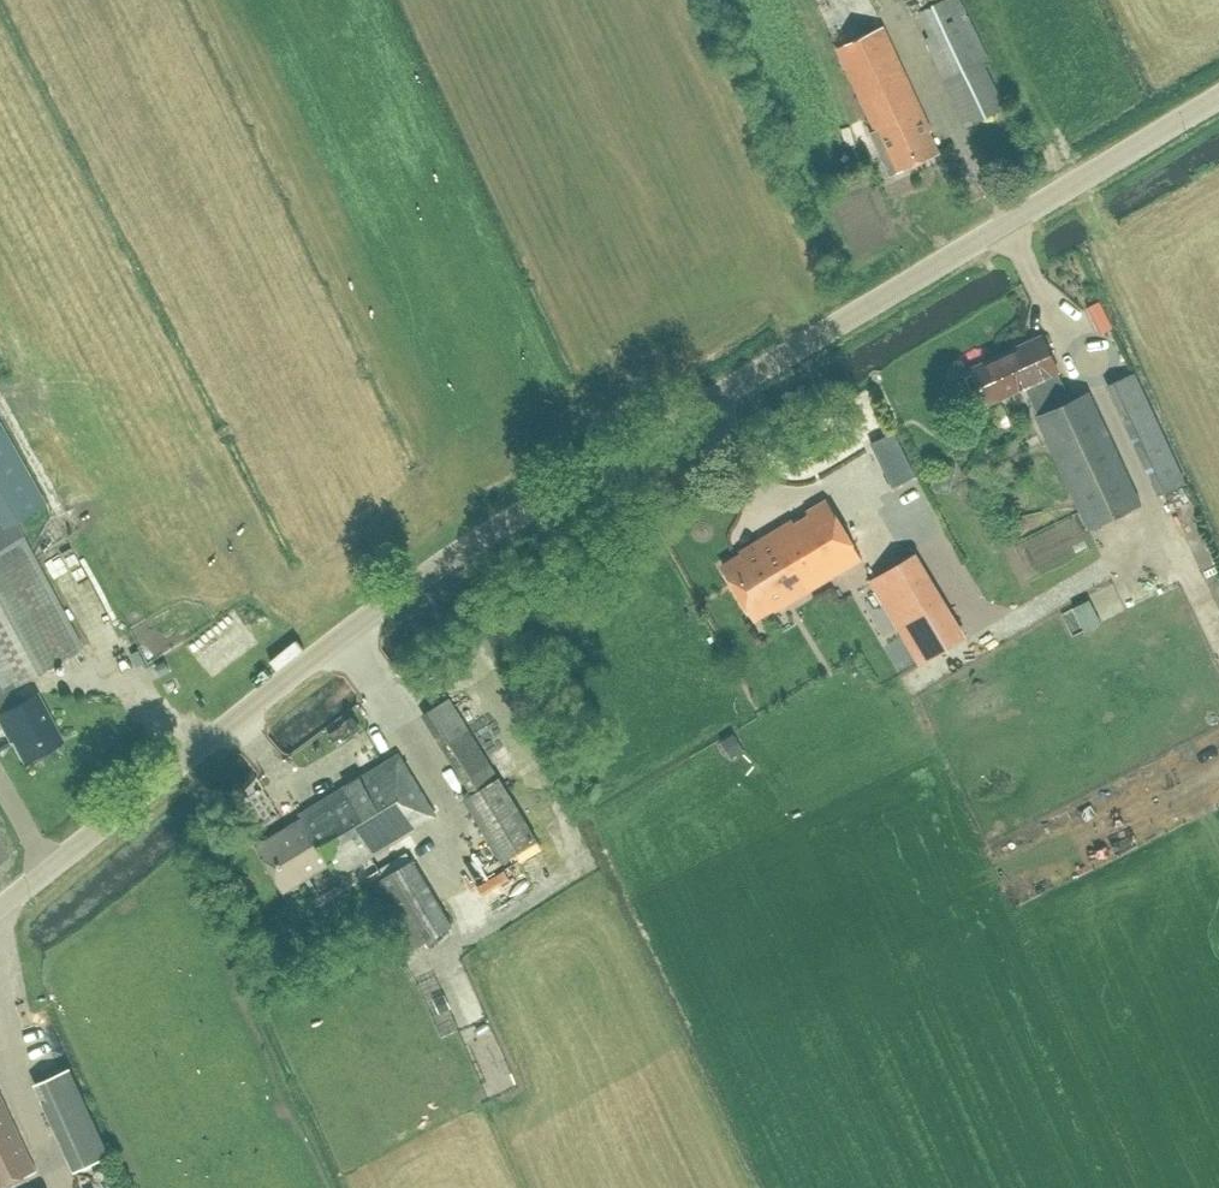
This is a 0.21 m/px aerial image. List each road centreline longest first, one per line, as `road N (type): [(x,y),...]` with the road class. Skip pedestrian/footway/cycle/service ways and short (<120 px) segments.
road 1 (unclassified): [(0,907),(352,631),(525,514),(1218,96)]

